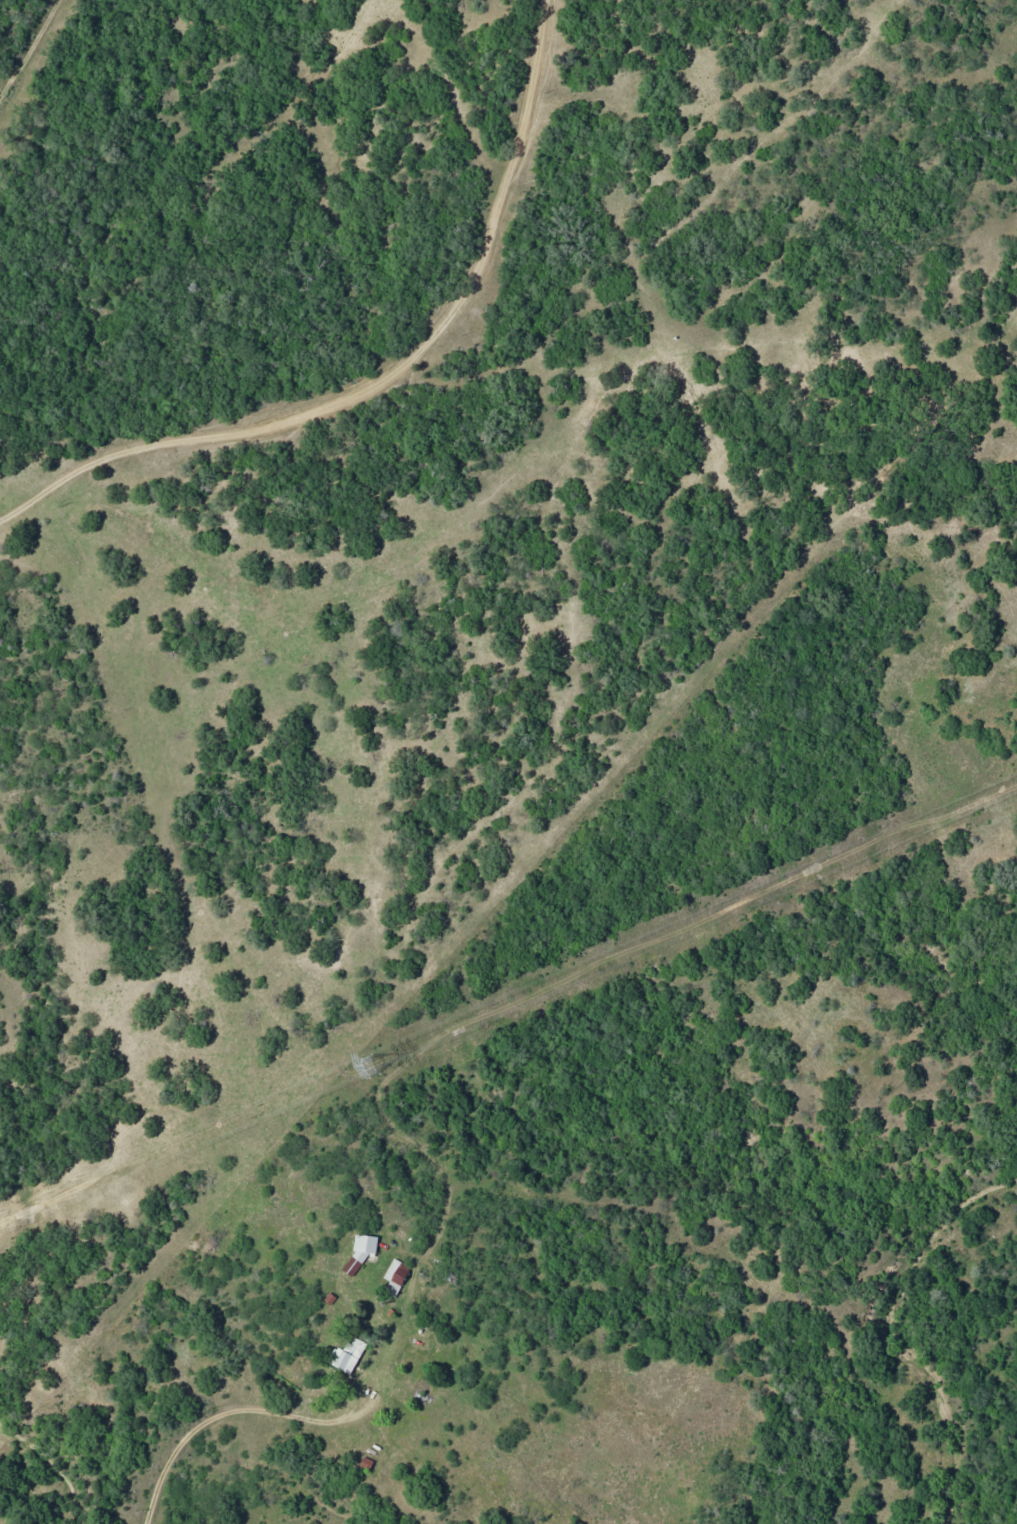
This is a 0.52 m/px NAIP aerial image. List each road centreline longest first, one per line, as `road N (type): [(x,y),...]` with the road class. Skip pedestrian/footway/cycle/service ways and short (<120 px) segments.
road 1 (residential): [(0,541),(58,503),(297,444),(405,385),(473,302),(572,0)]
road 2 (residential): [(129,1523),(173,1437),(210,1392),(330,1408)]

